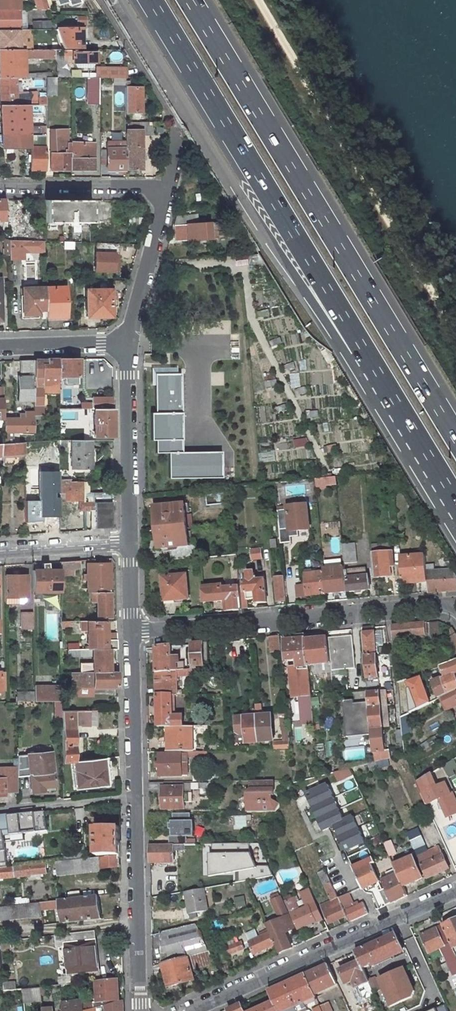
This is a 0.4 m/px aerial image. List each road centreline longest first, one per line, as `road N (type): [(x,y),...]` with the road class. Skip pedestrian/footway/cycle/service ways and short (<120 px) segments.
road 1 (trunk): [(150,0),(455,499)]
road 2 (trunk): [(455,439),(189,0)]
road 3 (residential): [(132,632),(453,607)]
road 4 (residential): [(455,892),(196,1010)]
road 5 (residential): [(140,1010),(135,797)]
road 6 (residential): [(170,186),(178,144),(173,117),(98,0)]
road 7 (residential): [(130,541),(127,344)]
road 8 (residential): [(170,186),(0,186)]
road 9 (residential): [(135,797),(132,632)]
road 10 (residential): [(127,344),(170,186)]
road 11 (residential): [(0,811),(135,797)]
road 12 (residential): [(0,550),(130,541)]
road 13 (residential): [(0,348),(127,344)]

